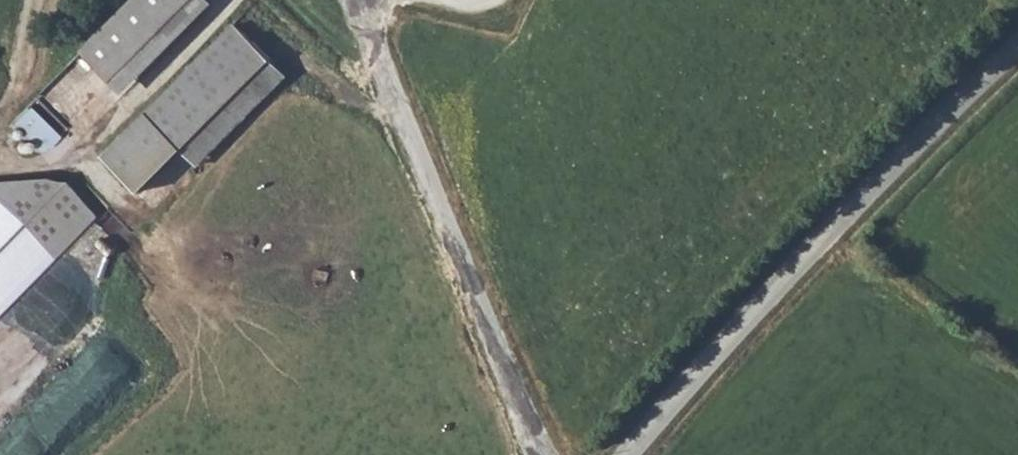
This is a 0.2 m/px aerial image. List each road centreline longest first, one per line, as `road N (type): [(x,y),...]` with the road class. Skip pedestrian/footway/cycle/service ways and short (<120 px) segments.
road 1 (unclassified): [(632,454),(819,250),(1017,58)]
road 2 (track): [(550,454),(349,0)]

